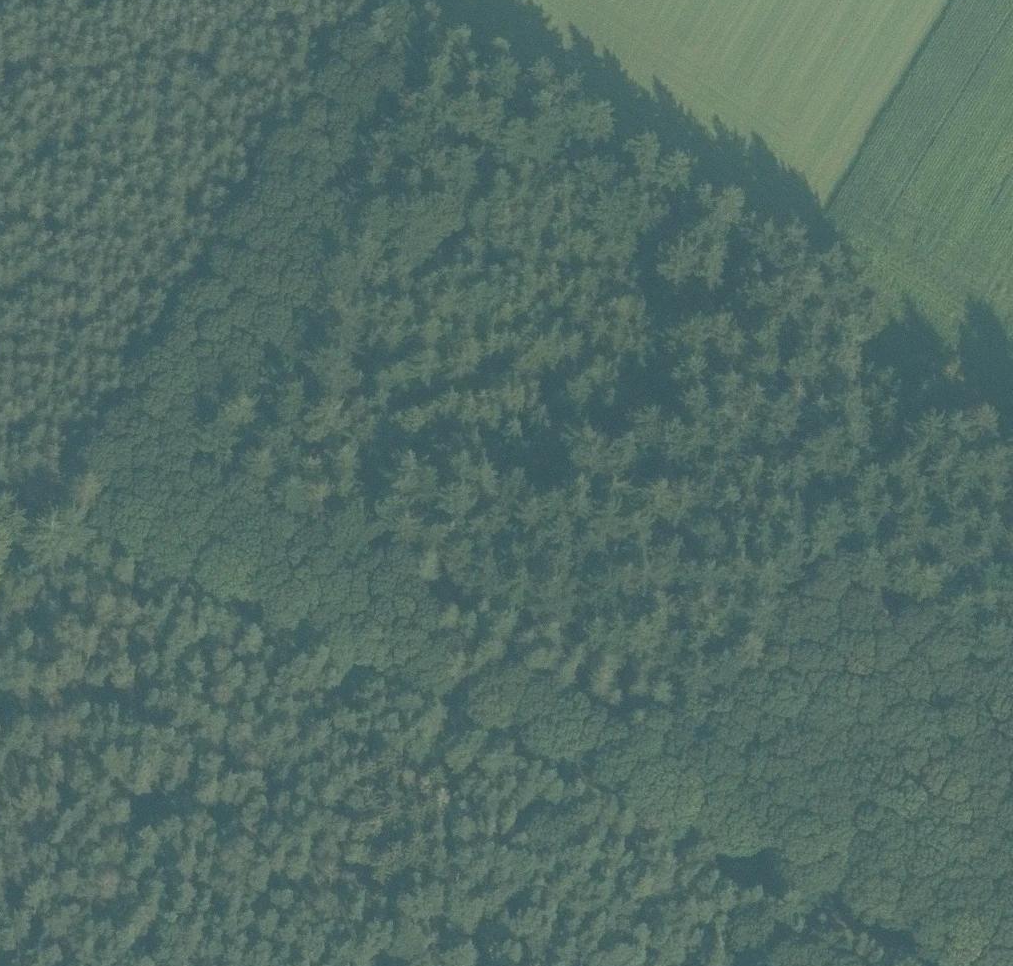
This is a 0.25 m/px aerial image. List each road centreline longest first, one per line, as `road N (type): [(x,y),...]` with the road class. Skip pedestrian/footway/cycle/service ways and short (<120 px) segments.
road 1 (track): [(0,635),(409,0)]
road 2 (track): [(409,2),(1012,411)]

